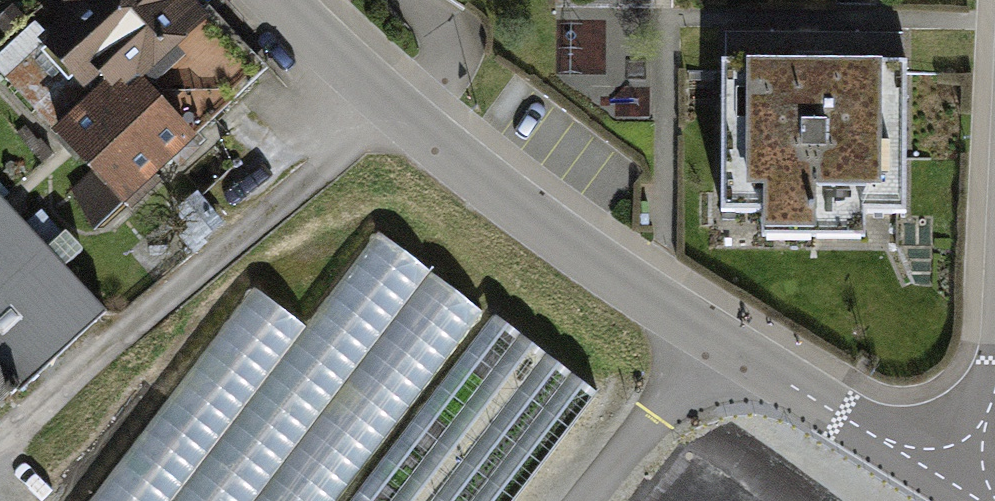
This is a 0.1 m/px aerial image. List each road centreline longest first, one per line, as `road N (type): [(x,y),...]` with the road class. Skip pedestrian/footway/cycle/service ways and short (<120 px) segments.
road 1 (tertiary): [(273,0),(390,111),(569,246),(957,480)]

